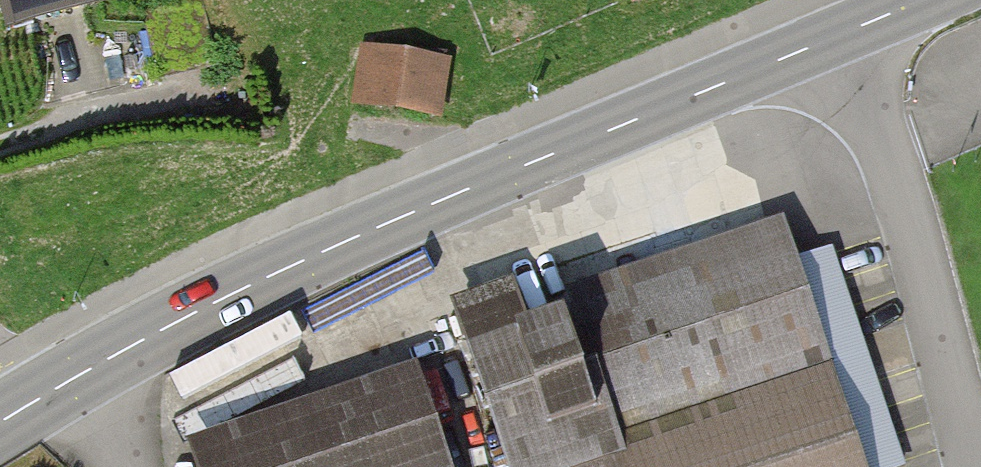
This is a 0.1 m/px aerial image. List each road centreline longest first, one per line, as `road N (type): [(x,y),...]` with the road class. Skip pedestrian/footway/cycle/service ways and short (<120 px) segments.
road 1 (secondary): [(26,405),(282,271),(842,36)]
road 2 (residential): [(842,36),(896,172),(980,464)]

